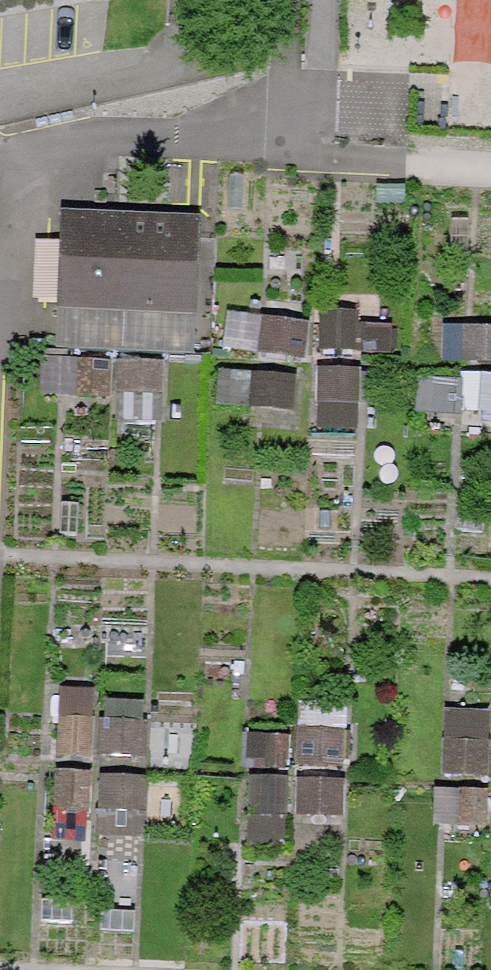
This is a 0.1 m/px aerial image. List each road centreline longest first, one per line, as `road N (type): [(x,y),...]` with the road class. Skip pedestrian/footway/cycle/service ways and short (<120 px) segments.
road 1 (track): [(0,553),(490,578)]
road 2 (track): [(490,163),(0,141)]

